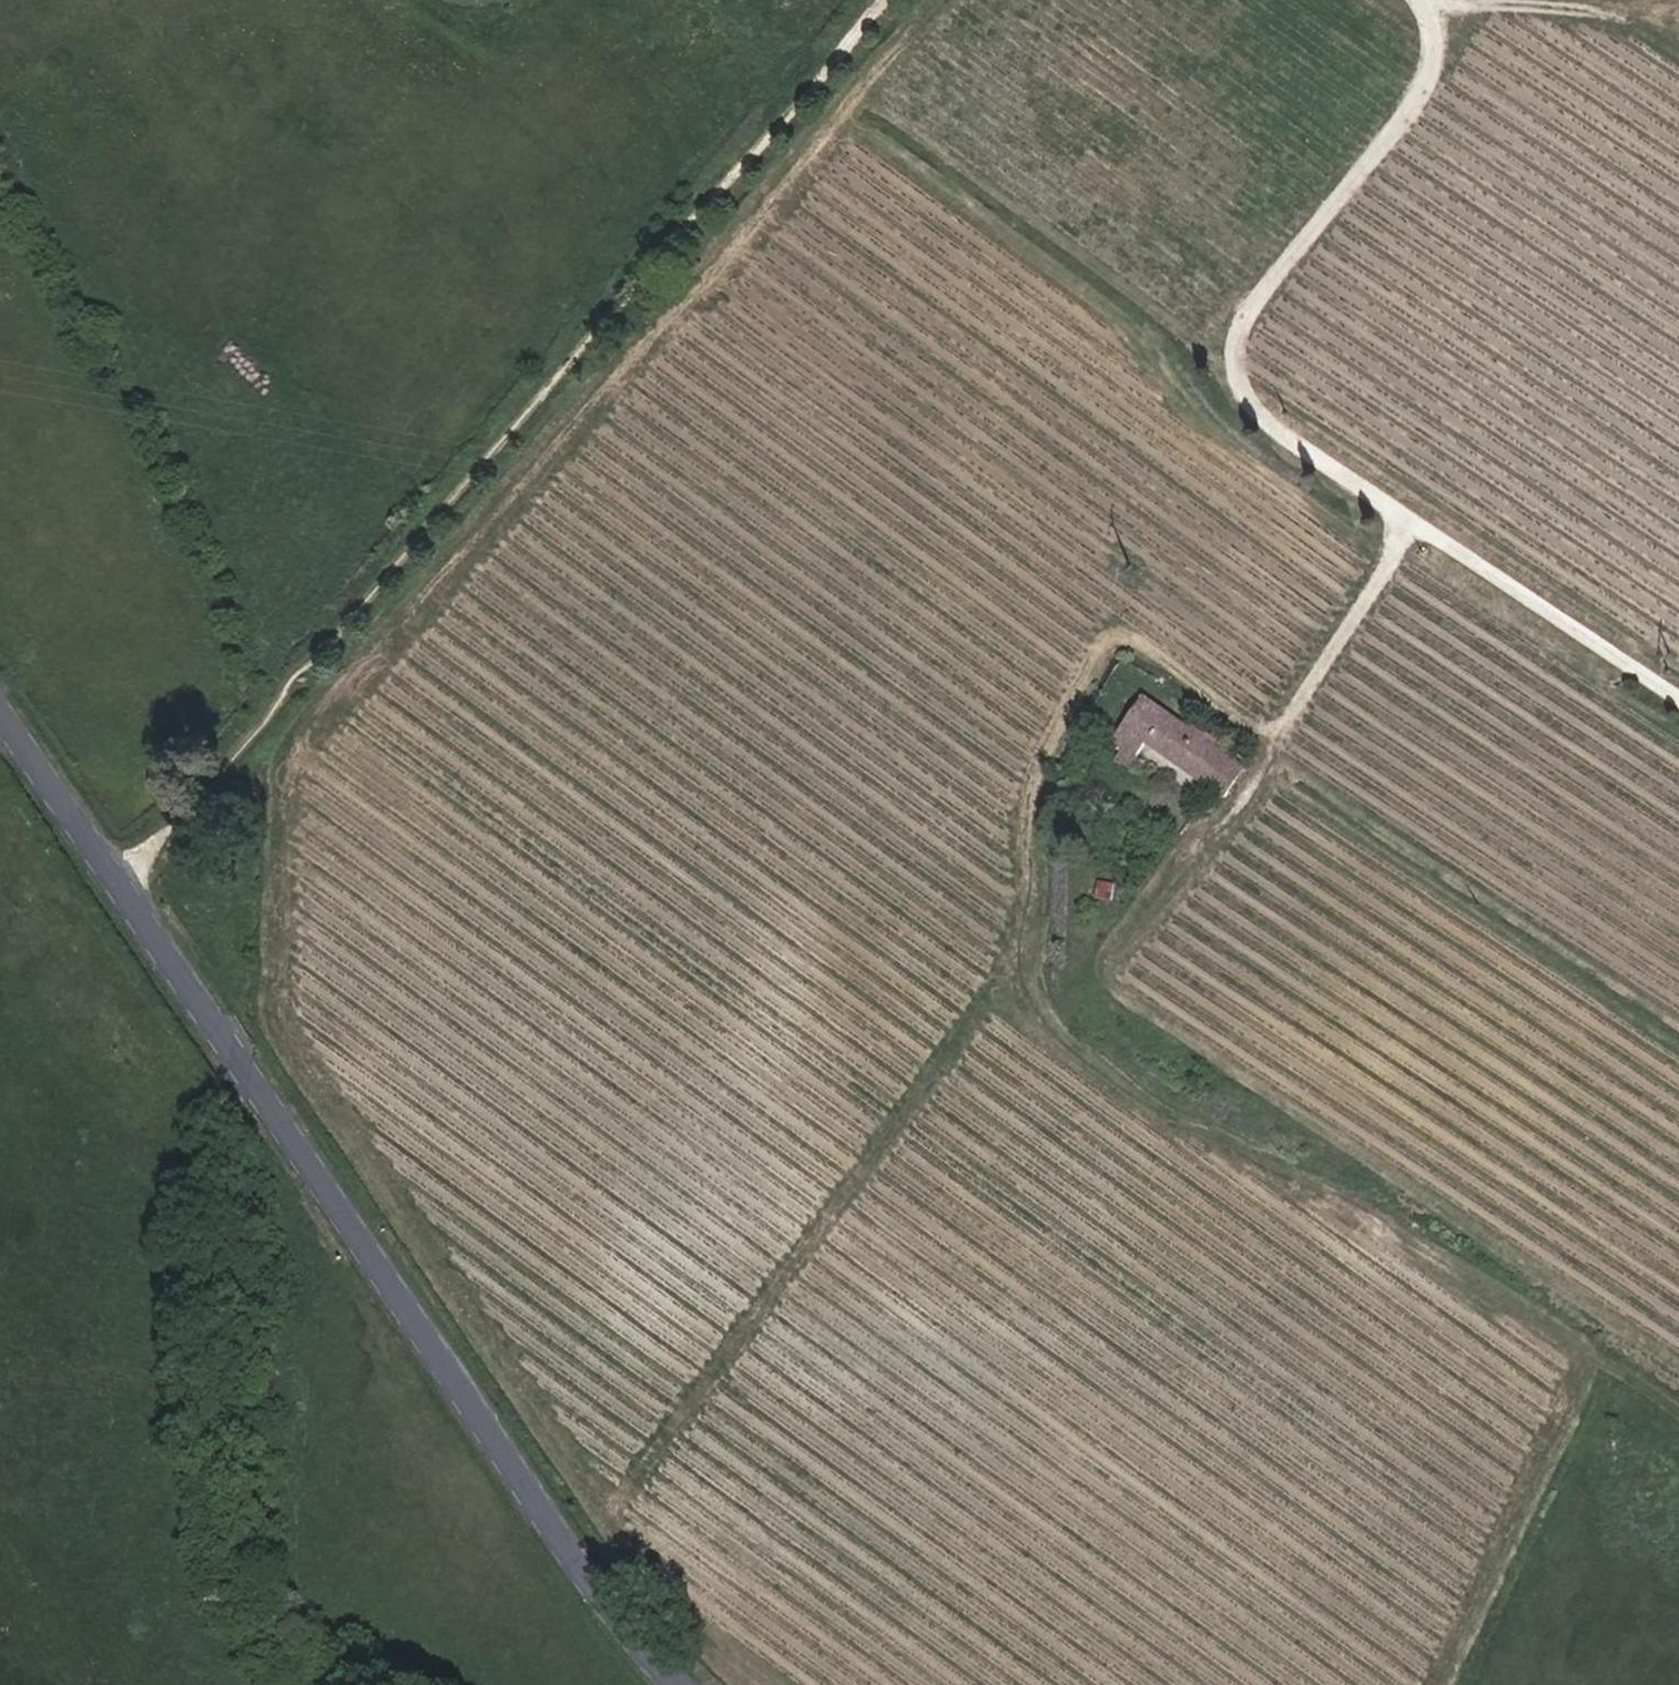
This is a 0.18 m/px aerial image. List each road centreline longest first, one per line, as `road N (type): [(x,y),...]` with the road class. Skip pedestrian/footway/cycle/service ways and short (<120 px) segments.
road 1 (tertiary): [(0,705),(609,1612),(679,1684)]
road 2 (residential): [(1417,0),(1448,21),(1436,87),(1245,350),(1270,426),(1416,536)]
road 3 (residential): [(1416,536),(1678,709)]
road 4 (residential): [(1416,536),(1274,774)]

